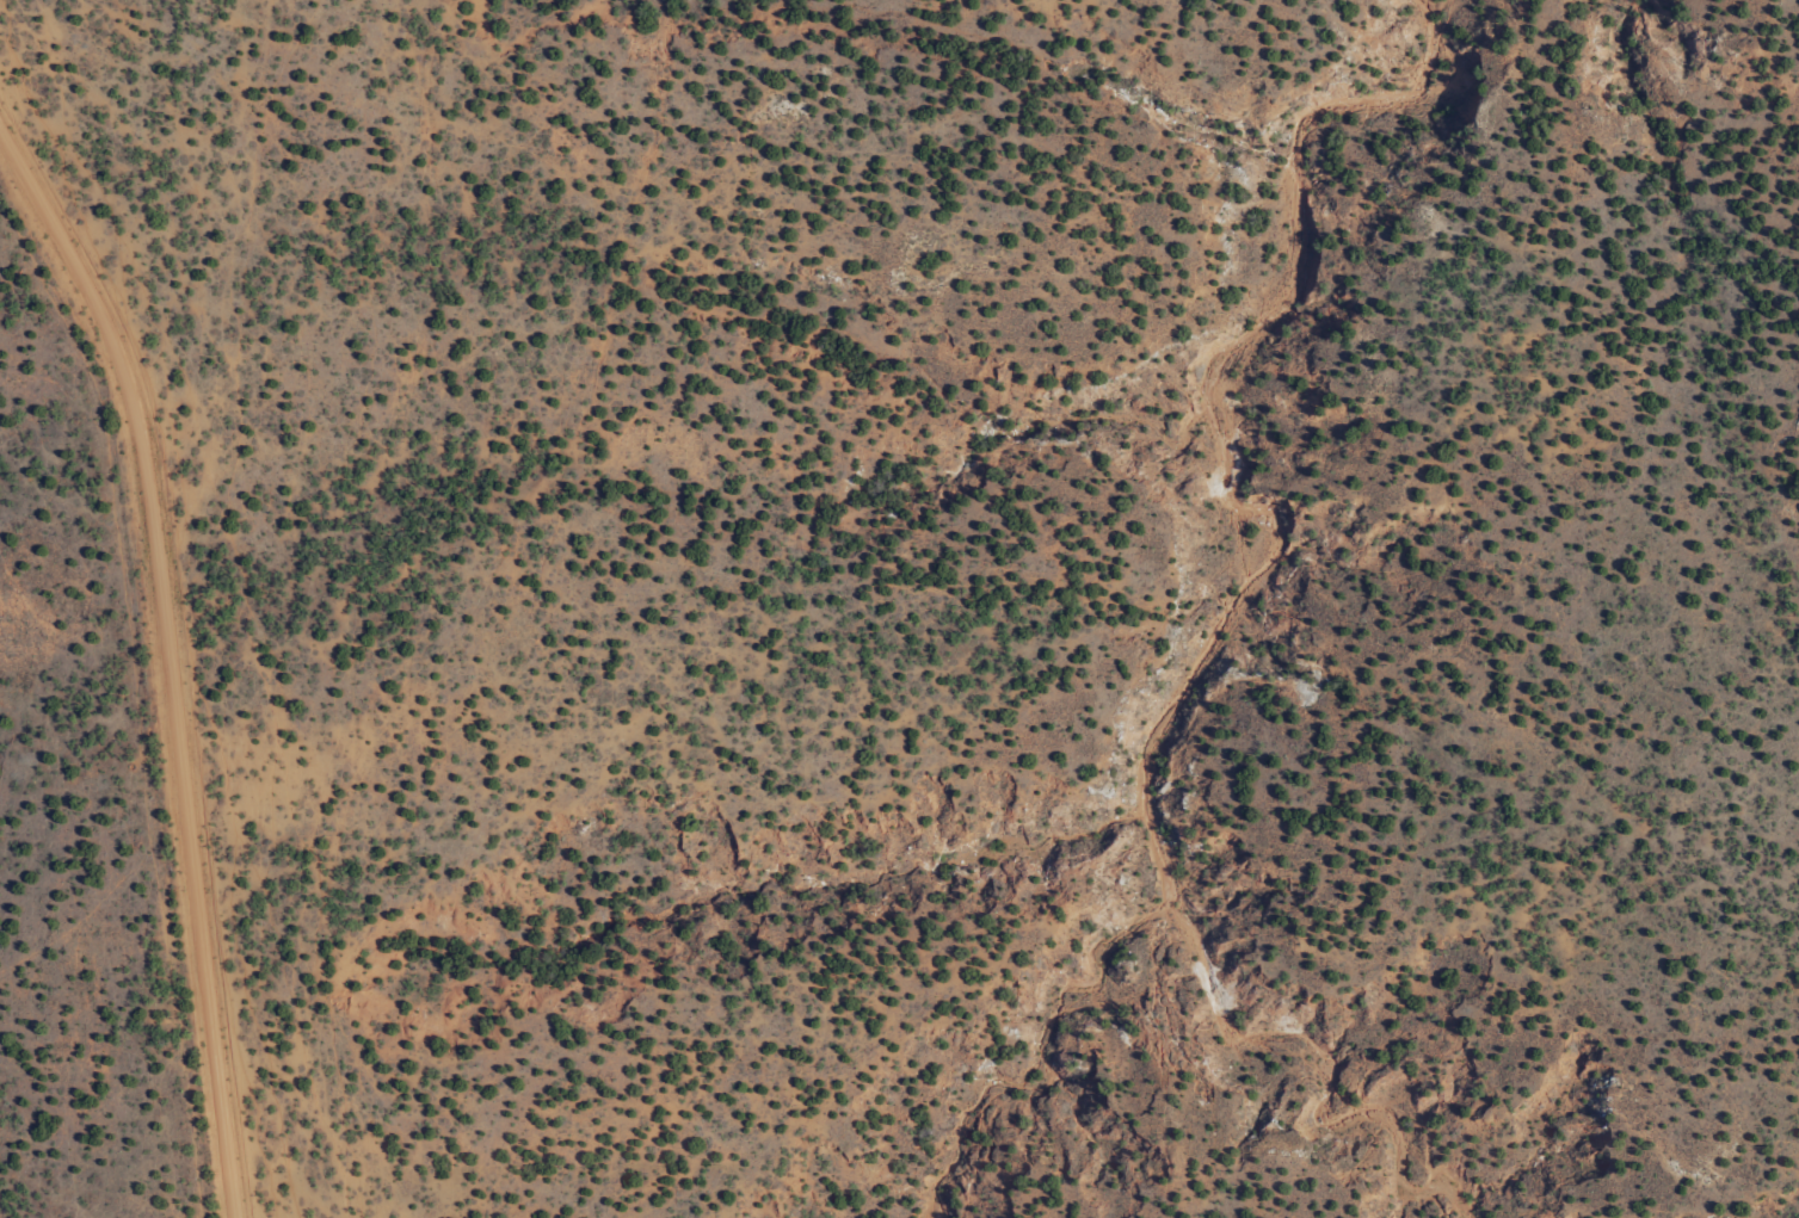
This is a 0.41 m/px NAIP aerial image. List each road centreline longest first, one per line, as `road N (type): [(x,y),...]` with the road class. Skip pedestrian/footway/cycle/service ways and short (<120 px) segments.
road 1 (residential): [(222,1217),(76,332),(58,313),(0,112)]

